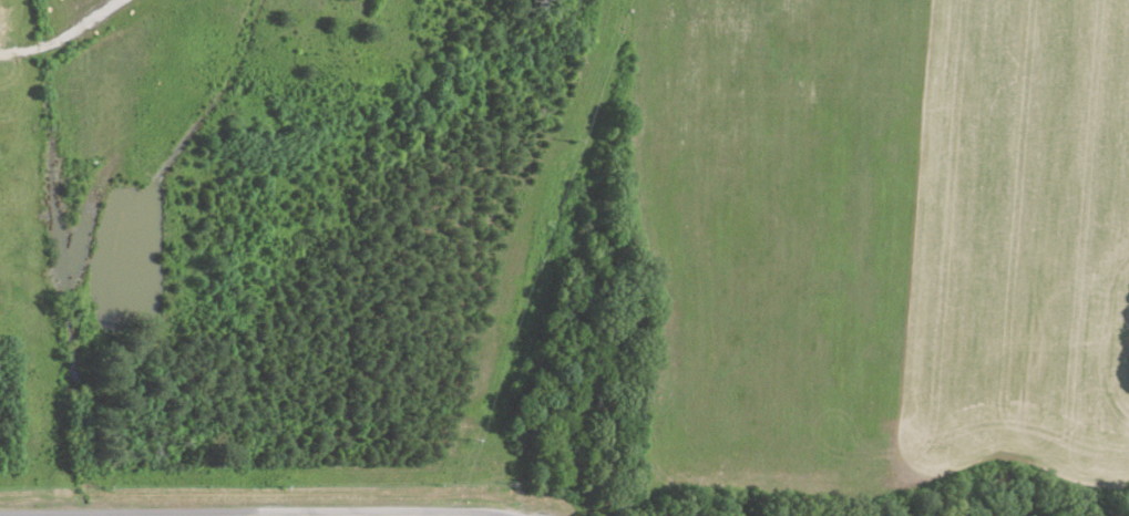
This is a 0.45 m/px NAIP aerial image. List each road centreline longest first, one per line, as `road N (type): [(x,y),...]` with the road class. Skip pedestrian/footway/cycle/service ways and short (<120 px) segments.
road 1 (residential): [(509,515),(0,515)]

